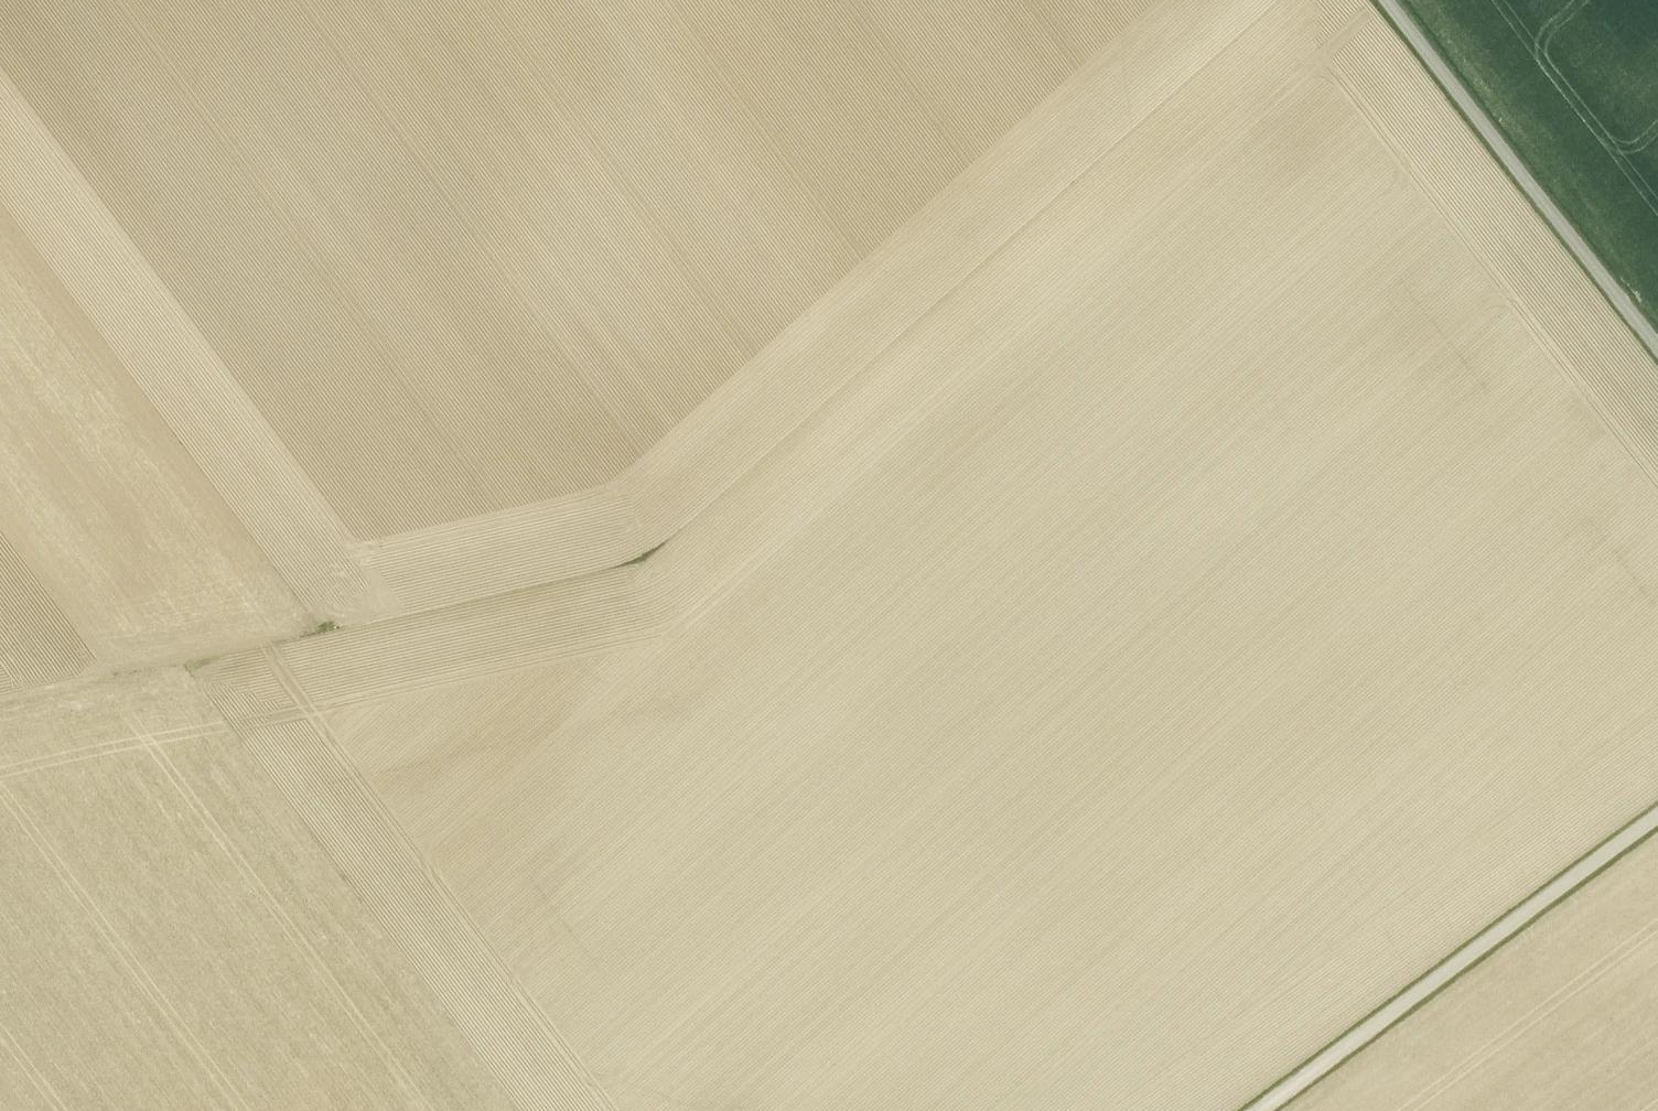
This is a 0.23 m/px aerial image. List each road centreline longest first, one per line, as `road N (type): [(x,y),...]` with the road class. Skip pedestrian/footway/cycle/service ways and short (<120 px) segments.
road 1 (unclassified): [(1255,1110),(1657,814)]
road 2 (unclassified): [(1657,346),(1388,0)]

